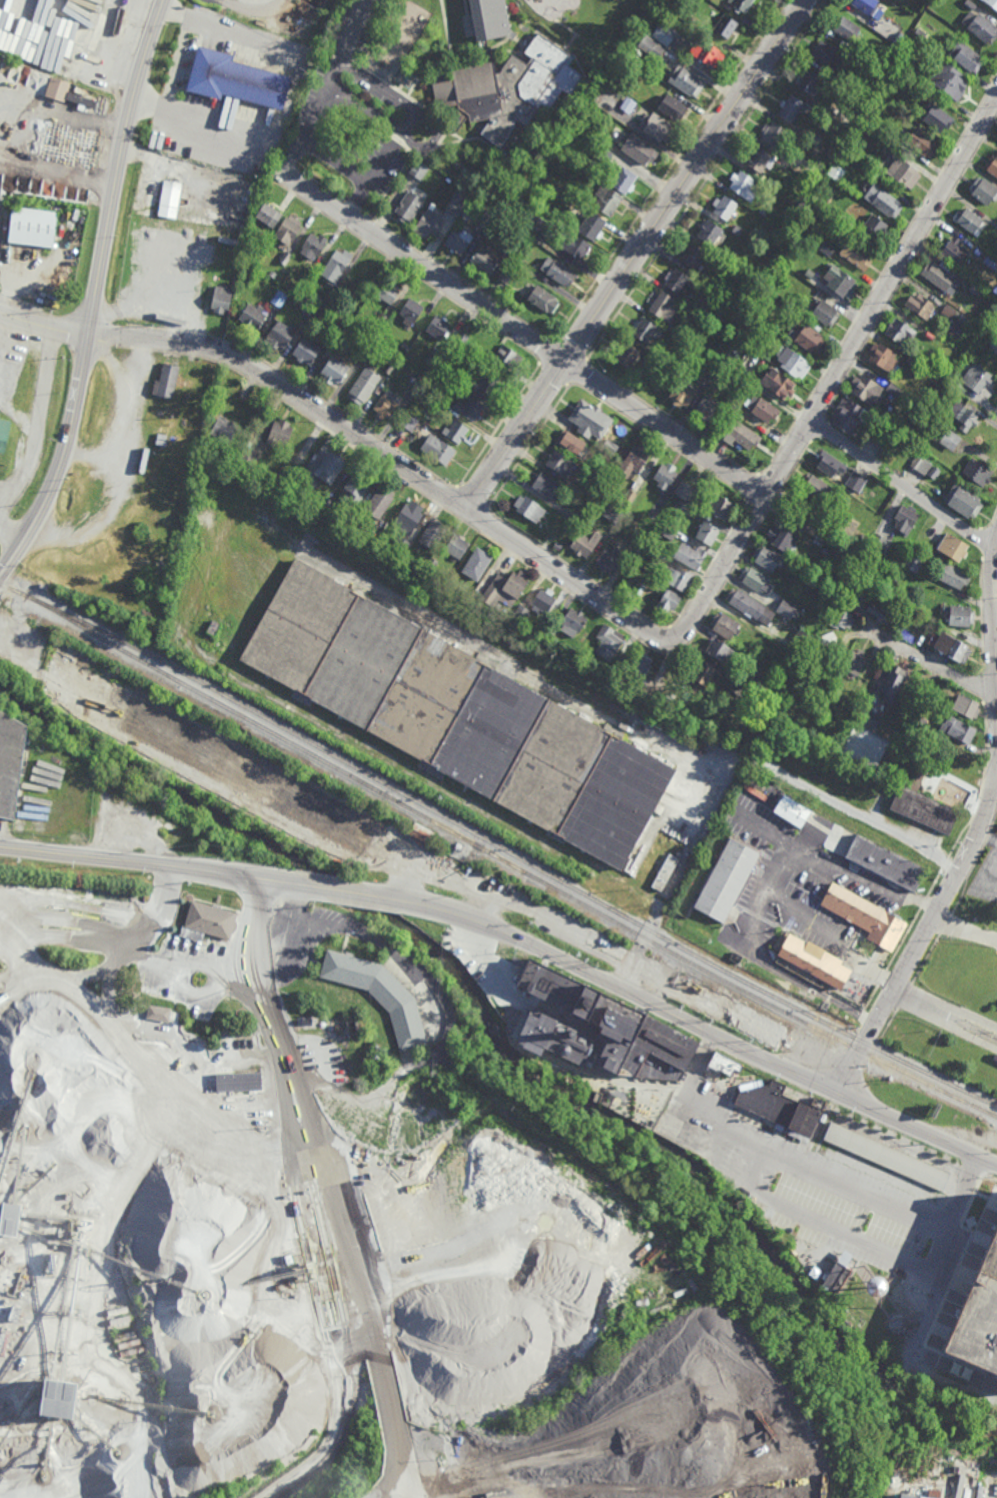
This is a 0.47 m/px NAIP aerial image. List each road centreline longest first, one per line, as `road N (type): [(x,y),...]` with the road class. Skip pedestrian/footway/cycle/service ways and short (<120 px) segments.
road 1 (residential): [(693,621),(678,640),(651,635),(252,363),(200,344),(88,335)]
road 2 (secondary): [(996,1165),(558,954),(393,898)]
road 3 (residential): [(467,508),(806,0)]
road 4 (residential): [(996,99),(693,621)]
road 5 (secondary): [(164,0),(125,129),(64,456),(38,517),(0,575)]
road 6 (residential): [(768,490),(285,173)]
road 7 (residential): [(996,784),(841,1094)]
road 8 (secondary): [(274,880),(0,845)]
road 9 (residential): [(992,549),(812,420)]
road 10 (residential): [(996,539),(996,735)]
road 11 (residential): [(994,694),(865,625)]
road 12 (secondary): [(393,898),(274,880)]

